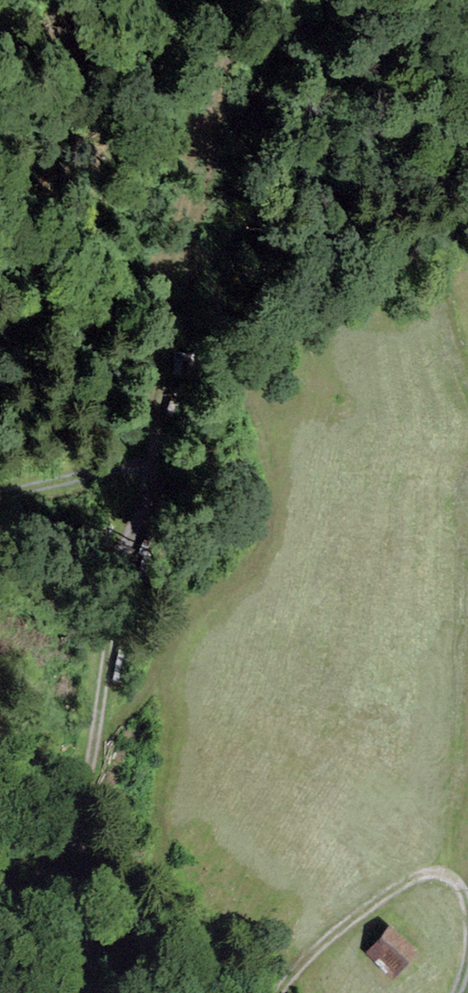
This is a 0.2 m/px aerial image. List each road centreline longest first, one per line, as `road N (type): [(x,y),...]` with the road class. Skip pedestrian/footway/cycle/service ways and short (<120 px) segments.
road 1 (track): [(78,992),(73,783),(92,741),(150,479),(161,278),(236,30),(260,0)]
road 2 (track): [(445,874),(467,473)]
road 3 (track): [(467,915),(445,874),(408,881),(359,910),(275,992)]

